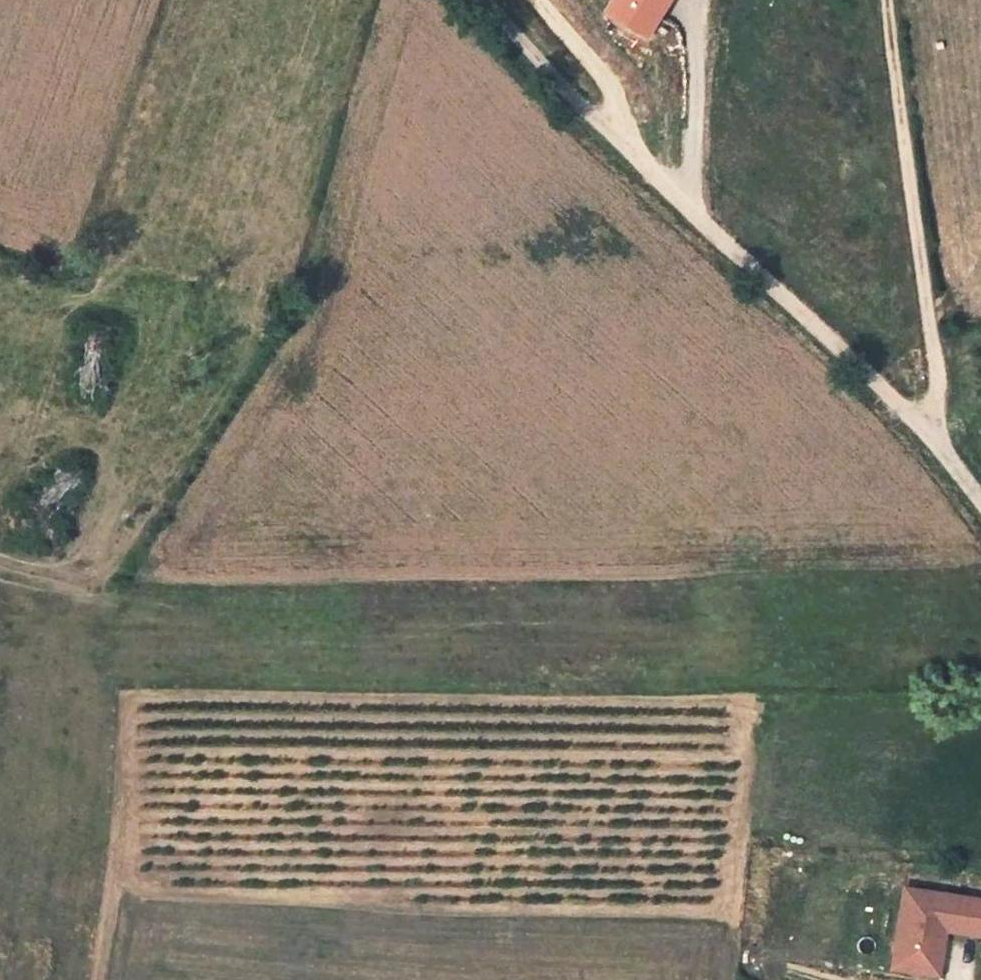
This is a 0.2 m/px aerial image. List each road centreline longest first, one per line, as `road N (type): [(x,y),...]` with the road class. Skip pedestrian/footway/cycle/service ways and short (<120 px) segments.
road 1 (track): [(487,0),(837,351),(928,431)]
road 2 (track): [(888,0),(929,347),(928,431)]

